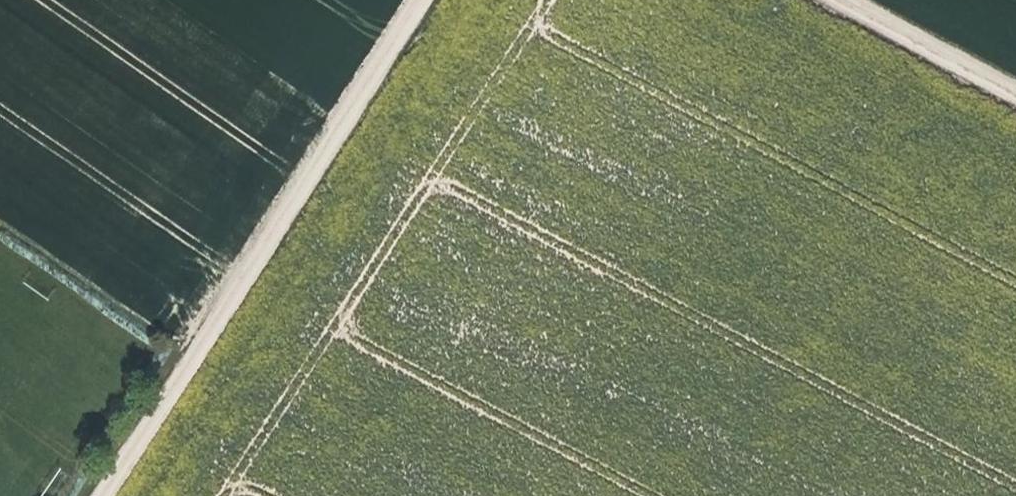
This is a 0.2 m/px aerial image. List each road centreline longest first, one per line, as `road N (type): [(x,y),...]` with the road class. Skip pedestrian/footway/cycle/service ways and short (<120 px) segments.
road 1 (track): [(97,495),(421,0)]
road 2 (track): [(844,0),(1015,92)]

